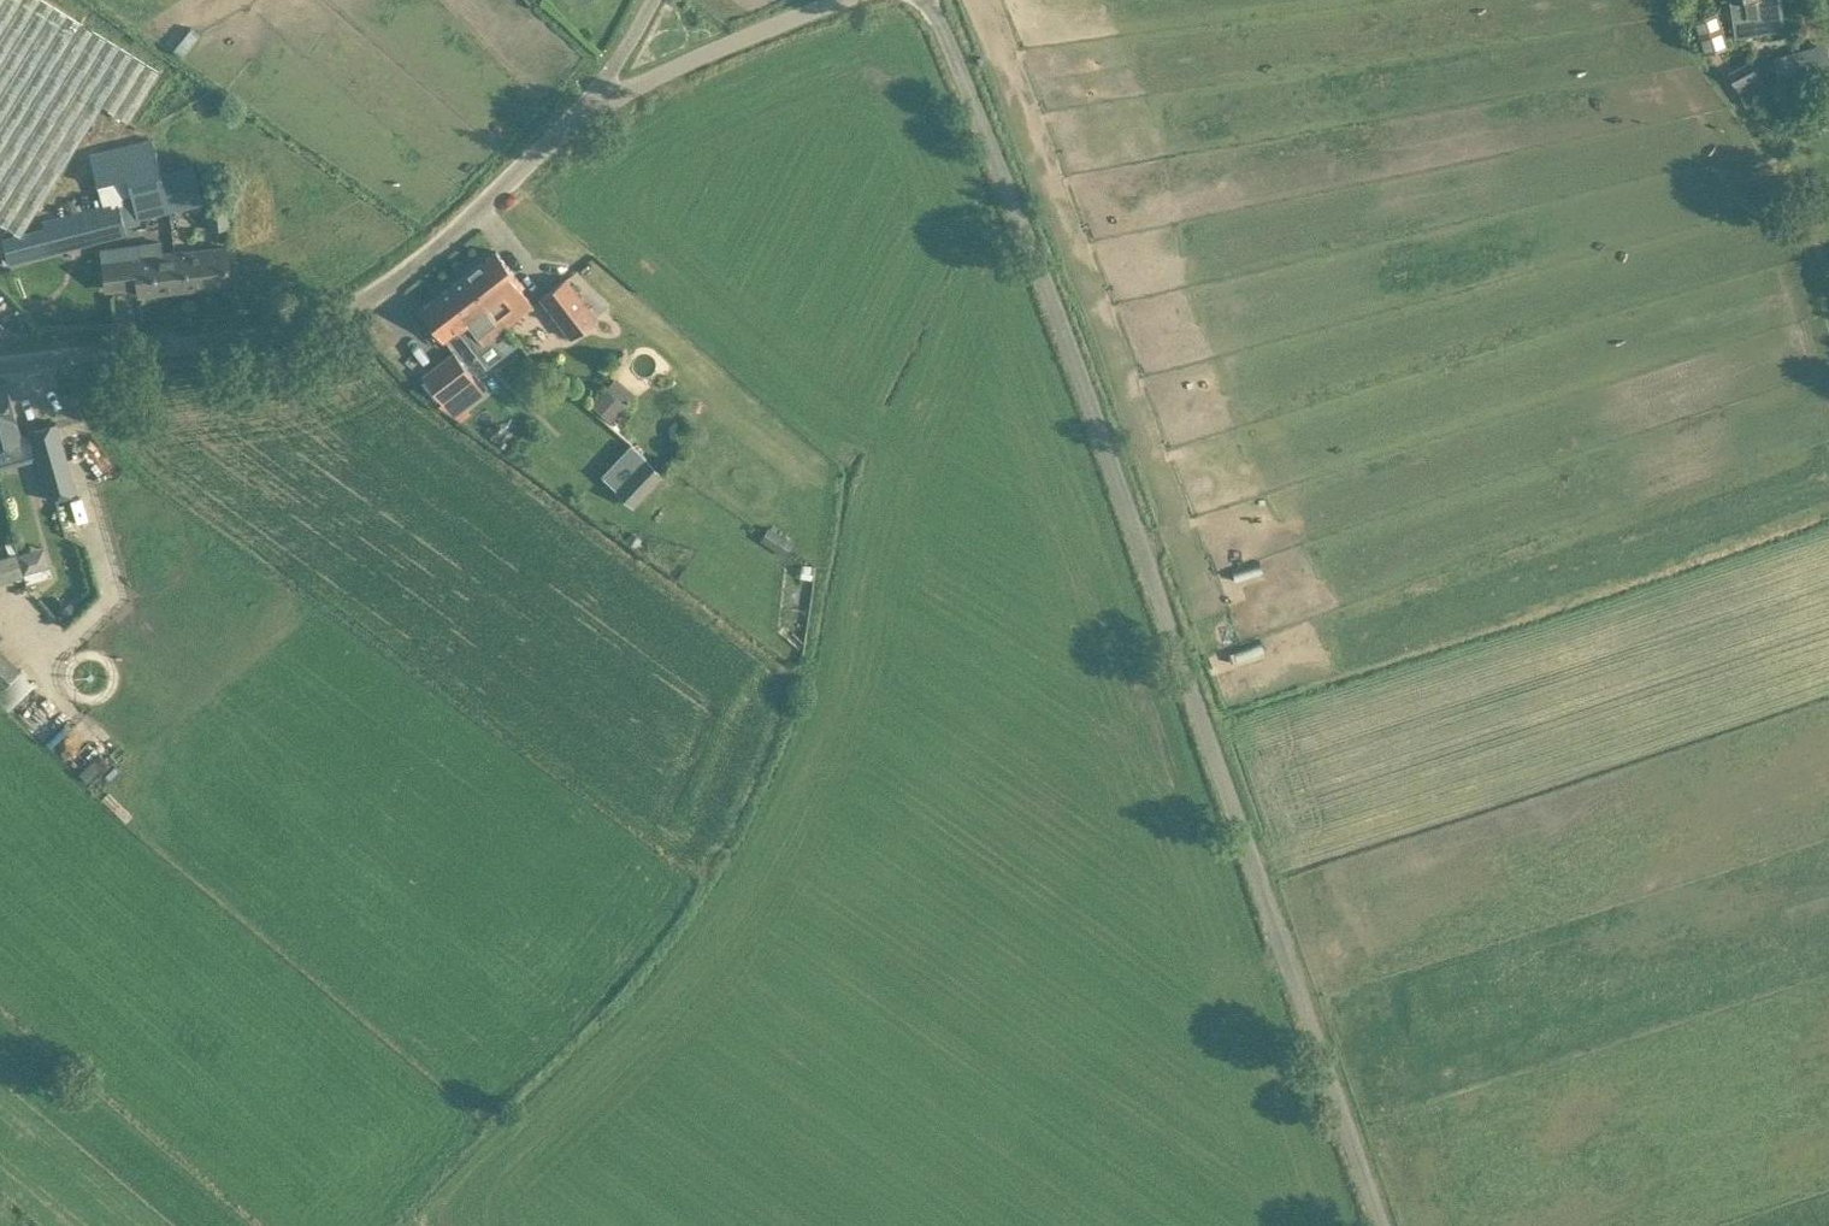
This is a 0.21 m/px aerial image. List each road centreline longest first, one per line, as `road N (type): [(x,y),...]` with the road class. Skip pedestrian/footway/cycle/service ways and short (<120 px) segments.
road 1 (unclassified): [(1379,1225),(1258,899),(1105,430),(934,0)]
road 2 (unclassified): [(0,361),(292,322),(439,250),(593,103)]
road 3 (unclassified): [(593,103),(854,0)]

